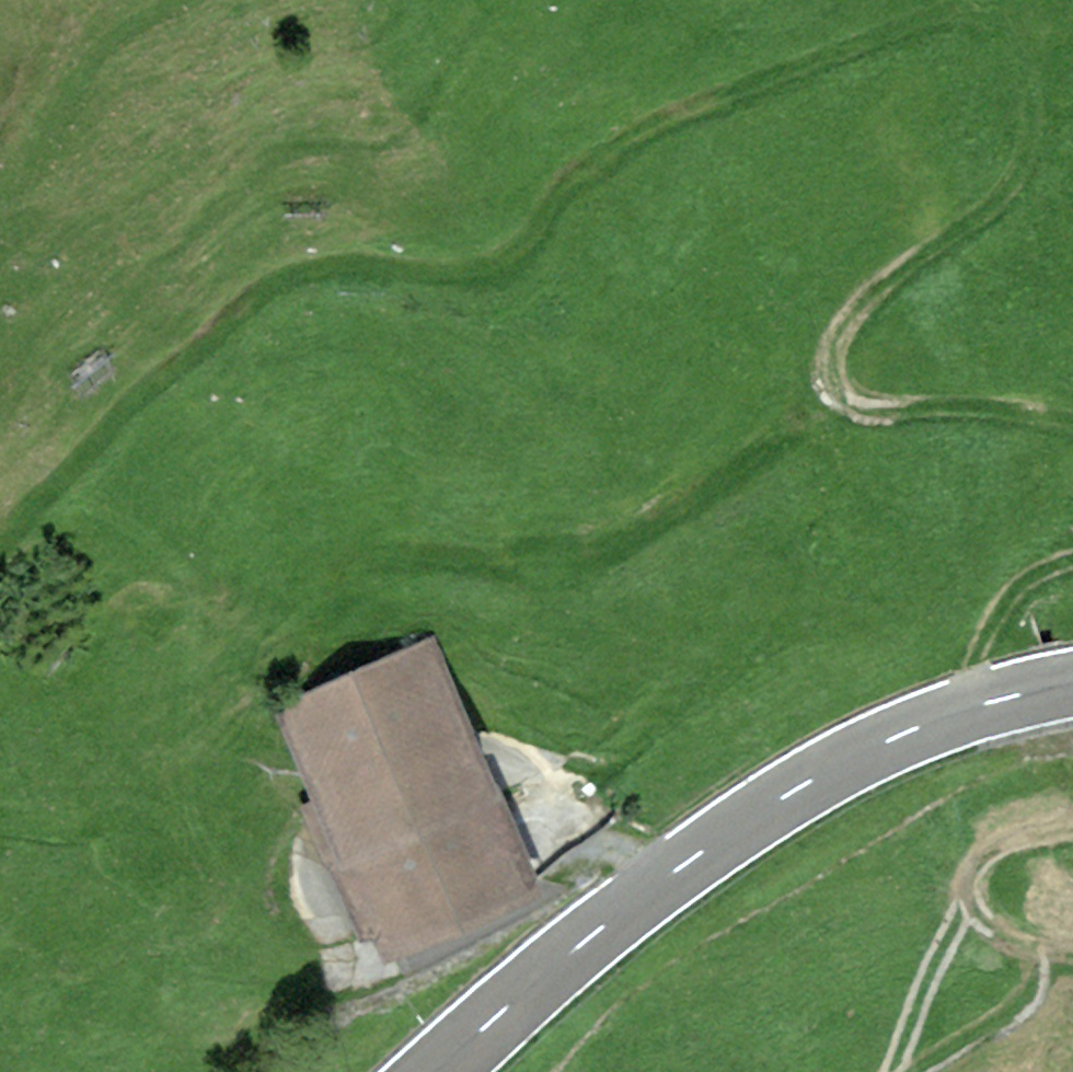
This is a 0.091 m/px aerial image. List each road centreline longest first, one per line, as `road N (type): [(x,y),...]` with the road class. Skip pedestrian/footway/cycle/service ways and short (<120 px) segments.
road 1 (track): [(1072,423),(970,406),(877,414),(844,405),(828,381),(833,342),(862,303),(911,262),(975,226),(1010,192),(1030,147),(1029,103),(1012,53),(988,21),(952,9),(904,19),(602,156),(565,187),(523,244),(495,262),(451,272),(345,264),(288,278),(235,308),(0,539)]
road 2 (primary): [(436,1071),(583,941),(798,787),(901,735),(1072,684)]
road 3 (track): [(844,405),(795,428),(602,555),(515,565),(426,558),(367,564)]
road 4 (track): [(916,1071),(1038,1002),(1046,970),(1040,951),(991,926),(969,898),(973,875),(996,845),(1072,831)]
road 5 (track): [(0,187),(35,154),(99,54),(181,0)]
road 6 (track): [(965,713),(975,661),(1002,602),(1030,571),(1072,555)]

